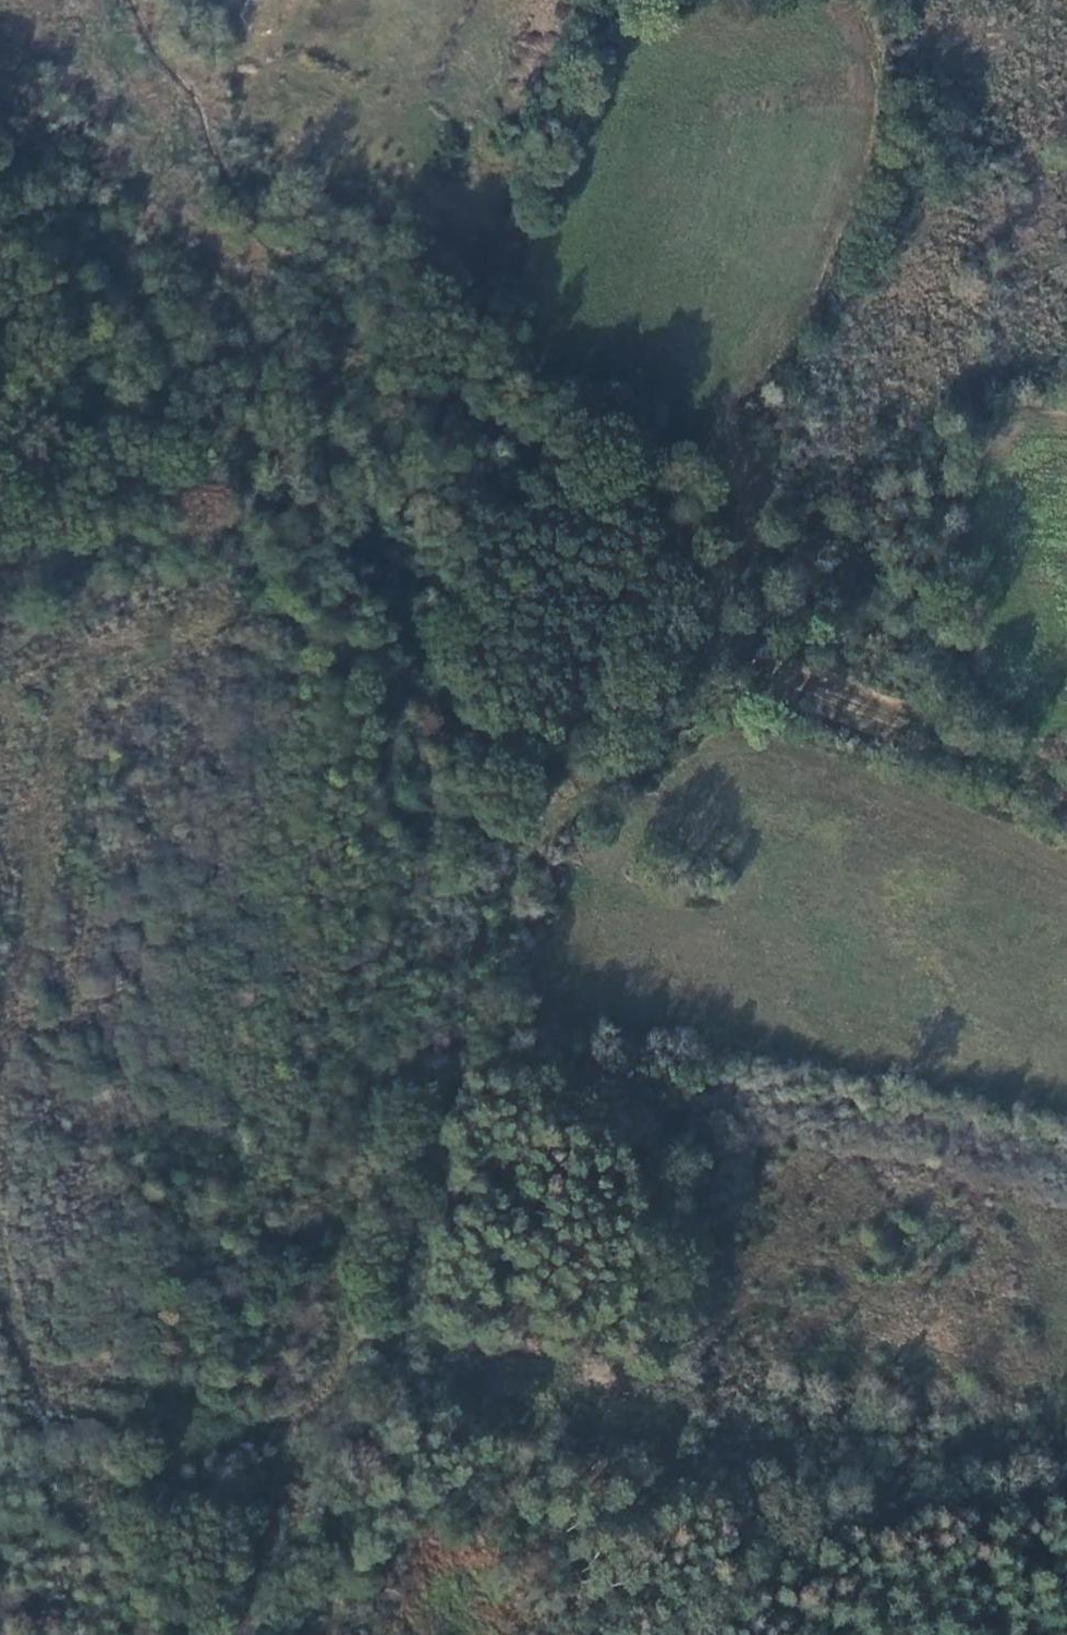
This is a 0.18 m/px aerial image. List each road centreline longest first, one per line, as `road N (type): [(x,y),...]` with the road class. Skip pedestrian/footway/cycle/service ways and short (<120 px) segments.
road 1 (track): [(1066,803),(747,650),(714,620)]
road 2 (track): [(556,805),(714,620)]
road 3 (track): [(744,494),(714,620)]

